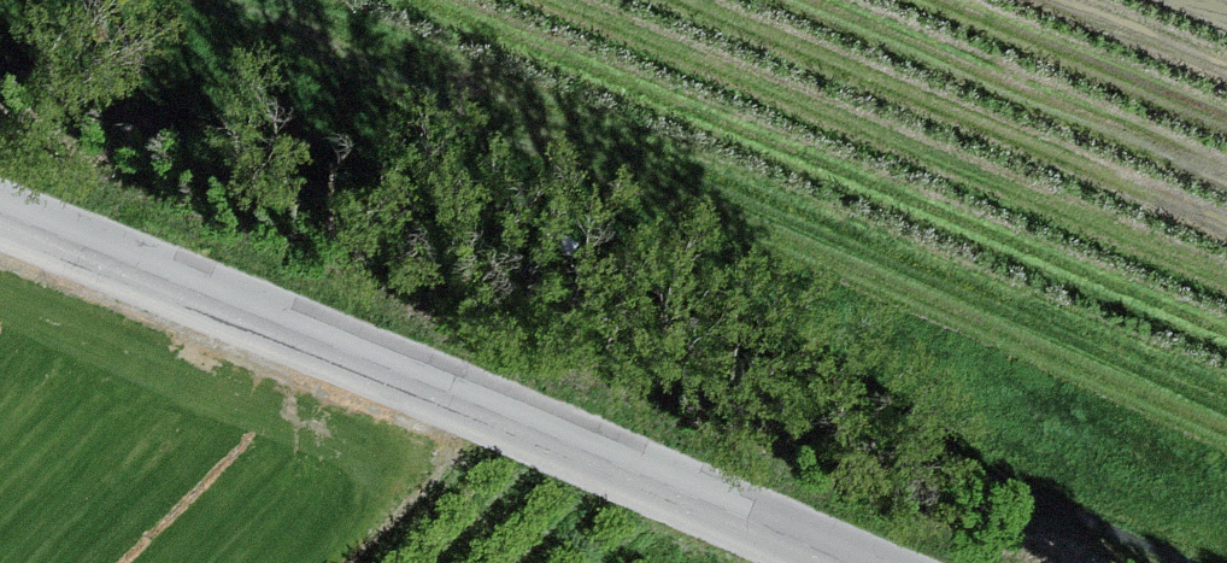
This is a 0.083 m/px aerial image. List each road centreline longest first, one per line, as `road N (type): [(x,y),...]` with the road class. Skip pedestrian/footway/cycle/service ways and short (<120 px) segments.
road 1 (track): [(227,0),(1226,430)]
road 2 (unclassified): [(845,562),(0,210)]

